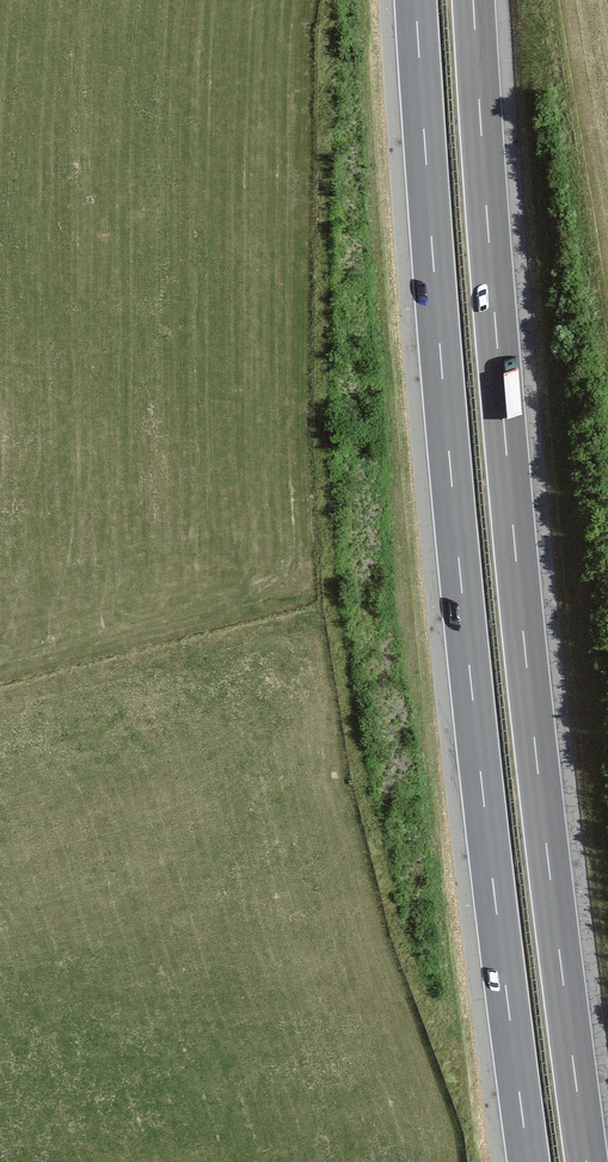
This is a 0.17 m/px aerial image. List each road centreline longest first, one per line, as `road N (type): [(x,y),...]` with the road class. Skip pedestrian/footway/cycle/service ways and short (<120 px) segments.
road 1 (motorway): [(586,1161),(525,661),(472,0)]
road 2 (motorway): [(415,0),(468,667),(528,1161)]

